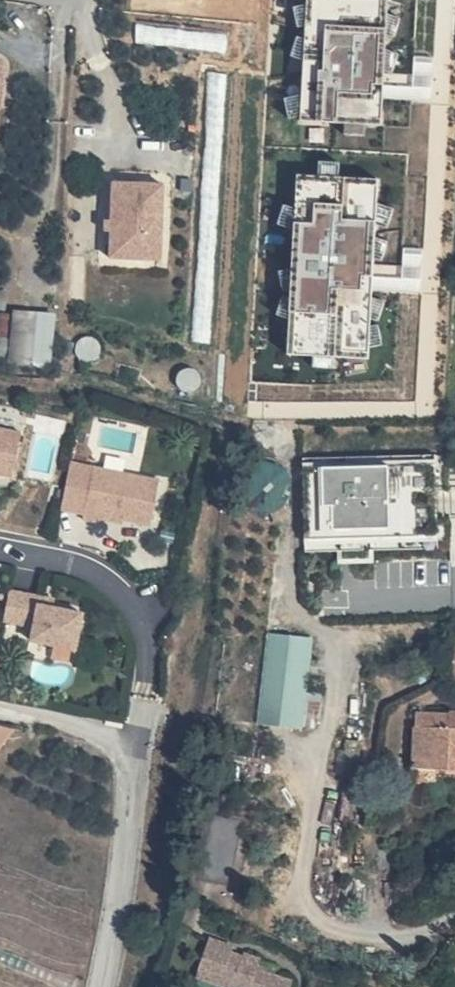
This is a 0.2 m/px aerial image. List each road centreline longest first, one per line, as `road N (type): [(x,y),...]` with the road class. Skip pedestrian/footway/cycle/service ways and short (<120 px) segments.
road 1 (residential): [(57,7),(39,381)]

